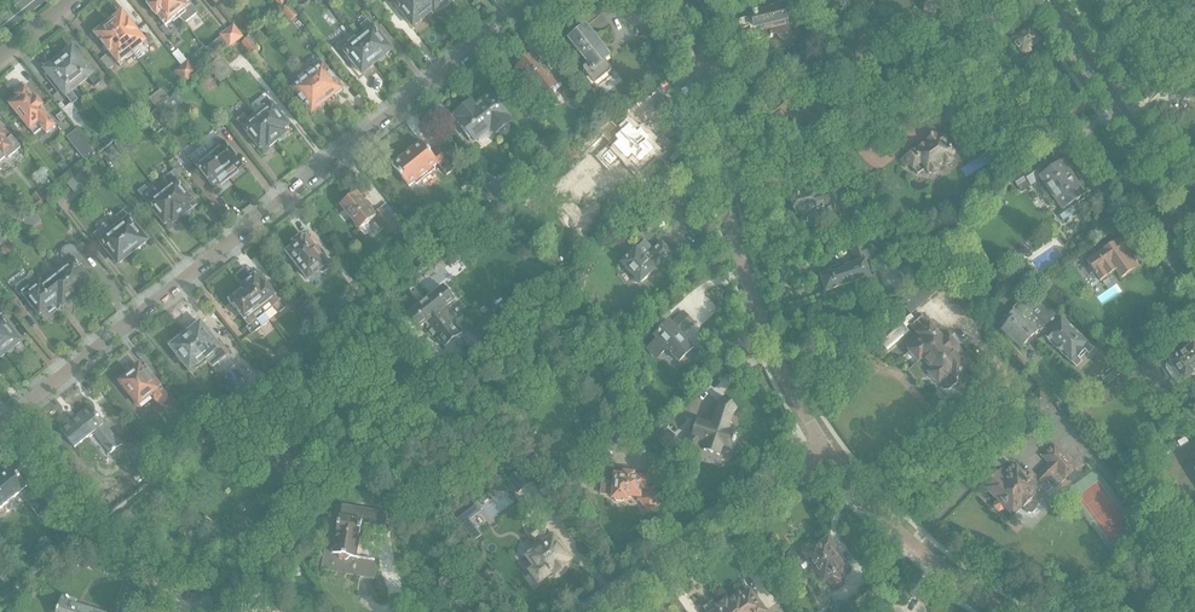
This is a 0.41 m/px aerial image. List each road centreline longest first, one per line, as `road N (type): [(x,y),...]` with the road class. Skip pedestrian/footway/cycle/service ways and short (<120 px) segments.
road 1 (residential): [(0,425),(533,0)]
road 2 (residential): [(821,446),(766,333),(730,222),(709,59),(688,0)]
road 3 (residential): [(593,611),(821,446)]
road 4 (tertiary): [(1194,216),(1045,0)]
road 5 (residential): [(1004,611),(905,538),(821,446)]

